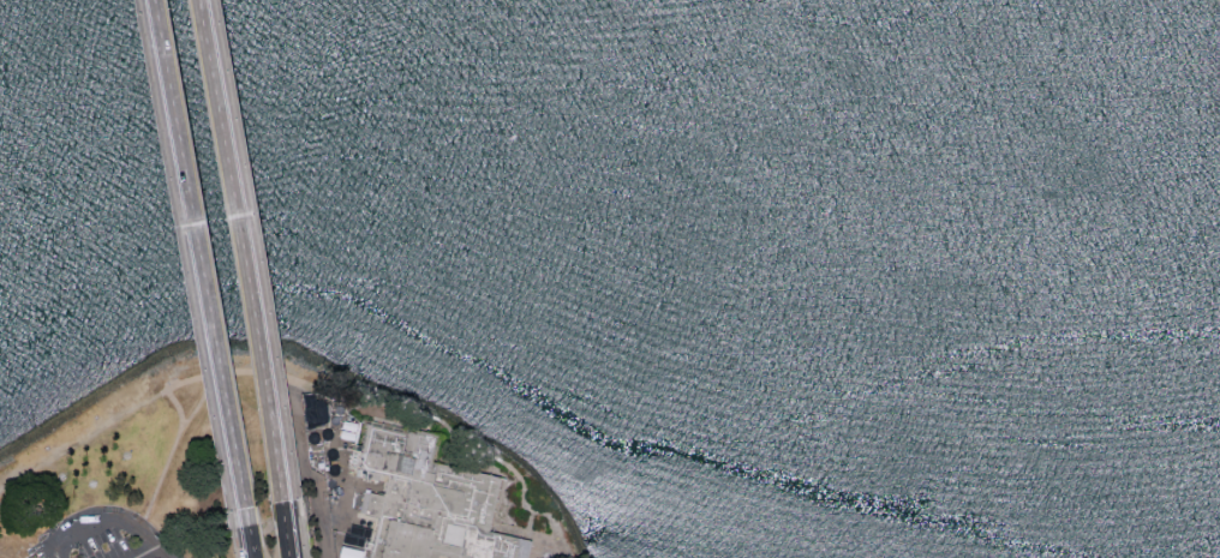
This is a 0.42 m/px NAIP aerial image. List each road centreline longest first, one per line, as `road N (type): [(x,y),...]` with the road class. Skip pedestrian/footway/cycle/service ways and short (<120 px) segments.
road 1 (secondary): [(162,0),(251,528)]
road 2 (secondary): [(289,503),(203,0)]

